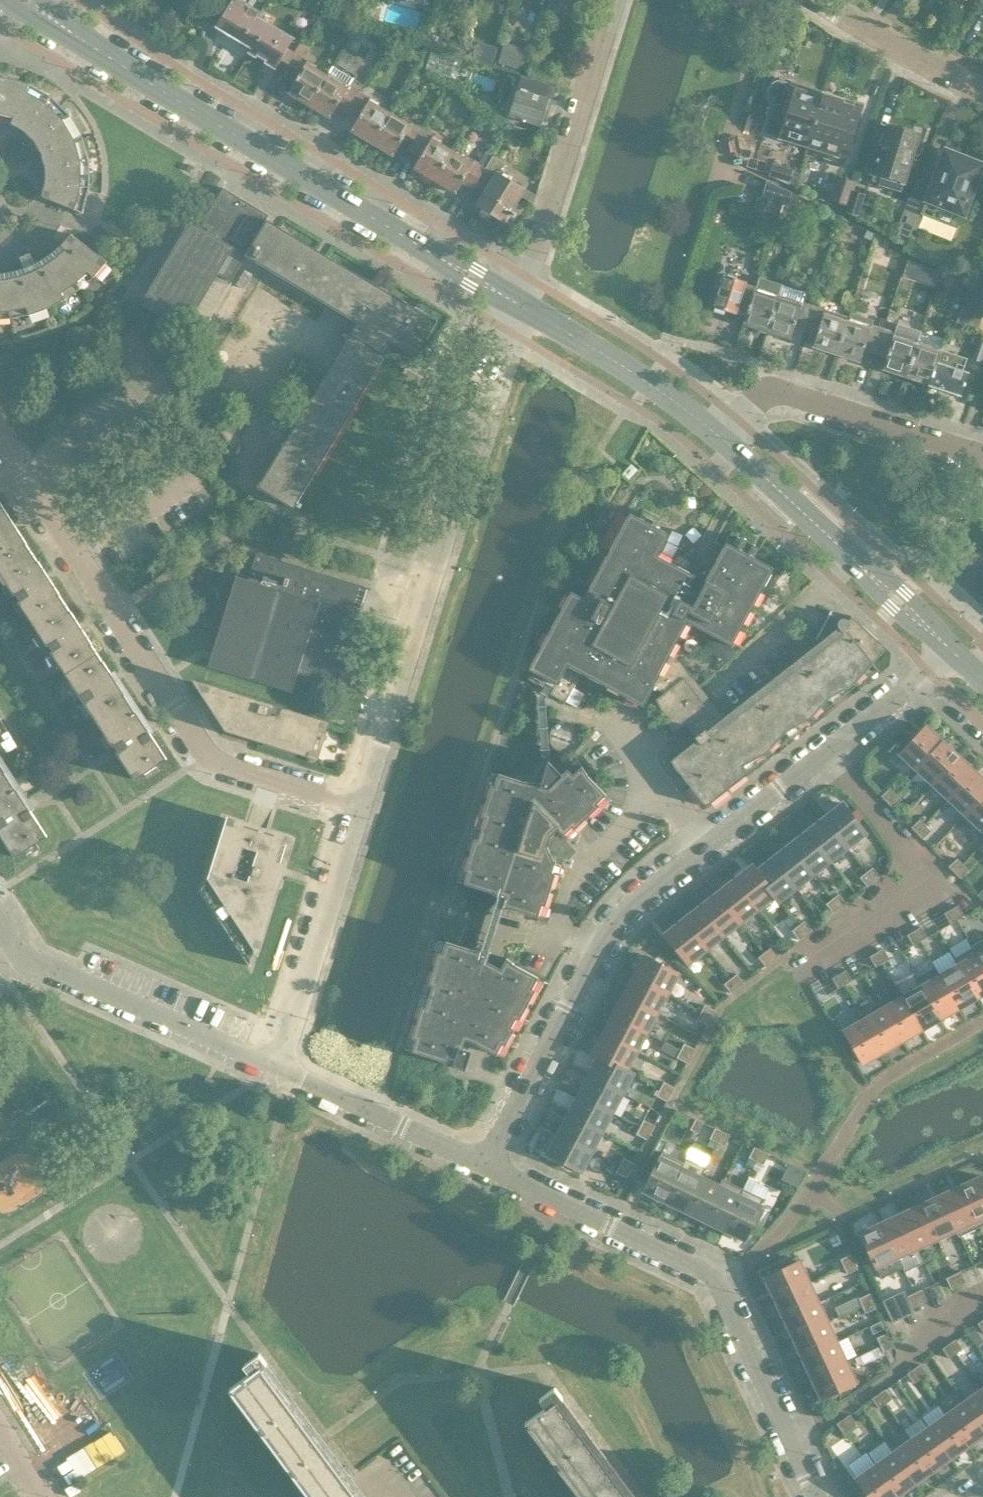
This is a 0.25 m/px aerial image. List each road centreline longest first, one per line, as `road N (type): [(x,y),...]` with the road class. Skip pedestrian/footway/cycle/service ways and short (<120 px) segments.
road 1 (residential): [(484,1163),(621,916),(927,670)]
road 2 (tertiary): [(519,304),(26,0)]
road 3 (residential): [(361,807),(207,758),(0,436)]
road 4 (residential): [(361,807),(519,304)]
road 5 (residential): [(818,1496),(719,1283),(704,1267),(484,1163)]
road 6 (residential): [(519,304),(612,0)]
road 7 (tertiary): [(951,651),(721,439)]
road 8 (residential): [(271,1062),(20,955),(0,925)]
road 9 (residential): [(982,456),(781,396),(754,405),(721,439)]
road 10 (residential): [(271,1062),(361,807)]
road 11 (tertiary): [(721,439),(646,380),(519,304)]
road 12 (residential): [(484,1163),(271,1062)]
road 13 (residential): [(982,92),(820,0)]
road 14 (residential): [(727,136),(769,0)]

